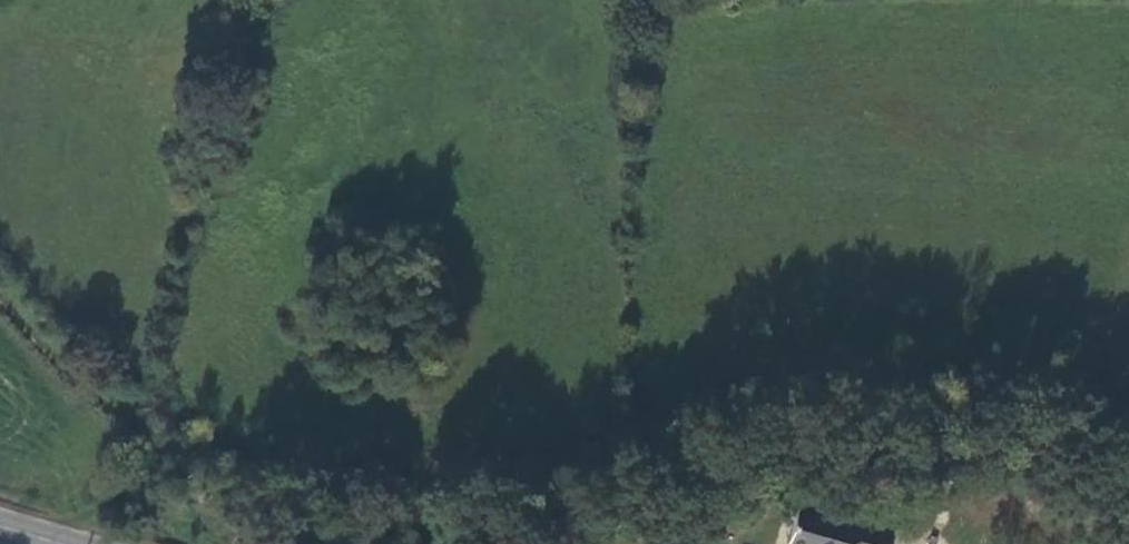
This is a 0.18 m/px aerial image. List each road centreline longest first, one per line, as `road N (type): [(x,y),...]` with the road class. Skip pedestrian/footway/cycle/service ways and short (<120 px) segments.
road 1 (track): [(131,543),(151,480),(115,394),(0,279)]

